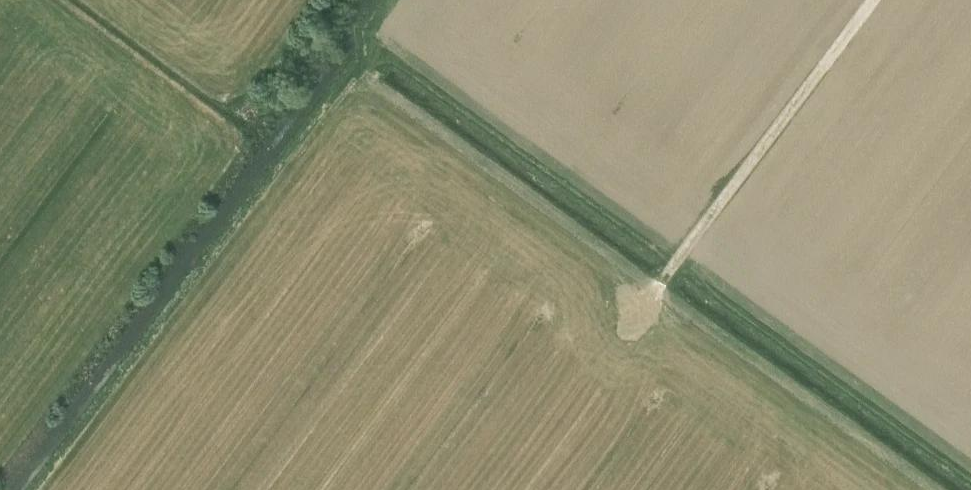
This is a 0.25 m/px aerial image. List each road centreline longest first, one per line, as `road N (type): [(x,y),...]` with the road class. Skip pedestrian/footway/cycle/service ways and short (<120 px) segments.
road 1 (track): [(872,0),(655,290),(356,67),(36,489)]
road 2 (track): [(379,37),(682,254)]

